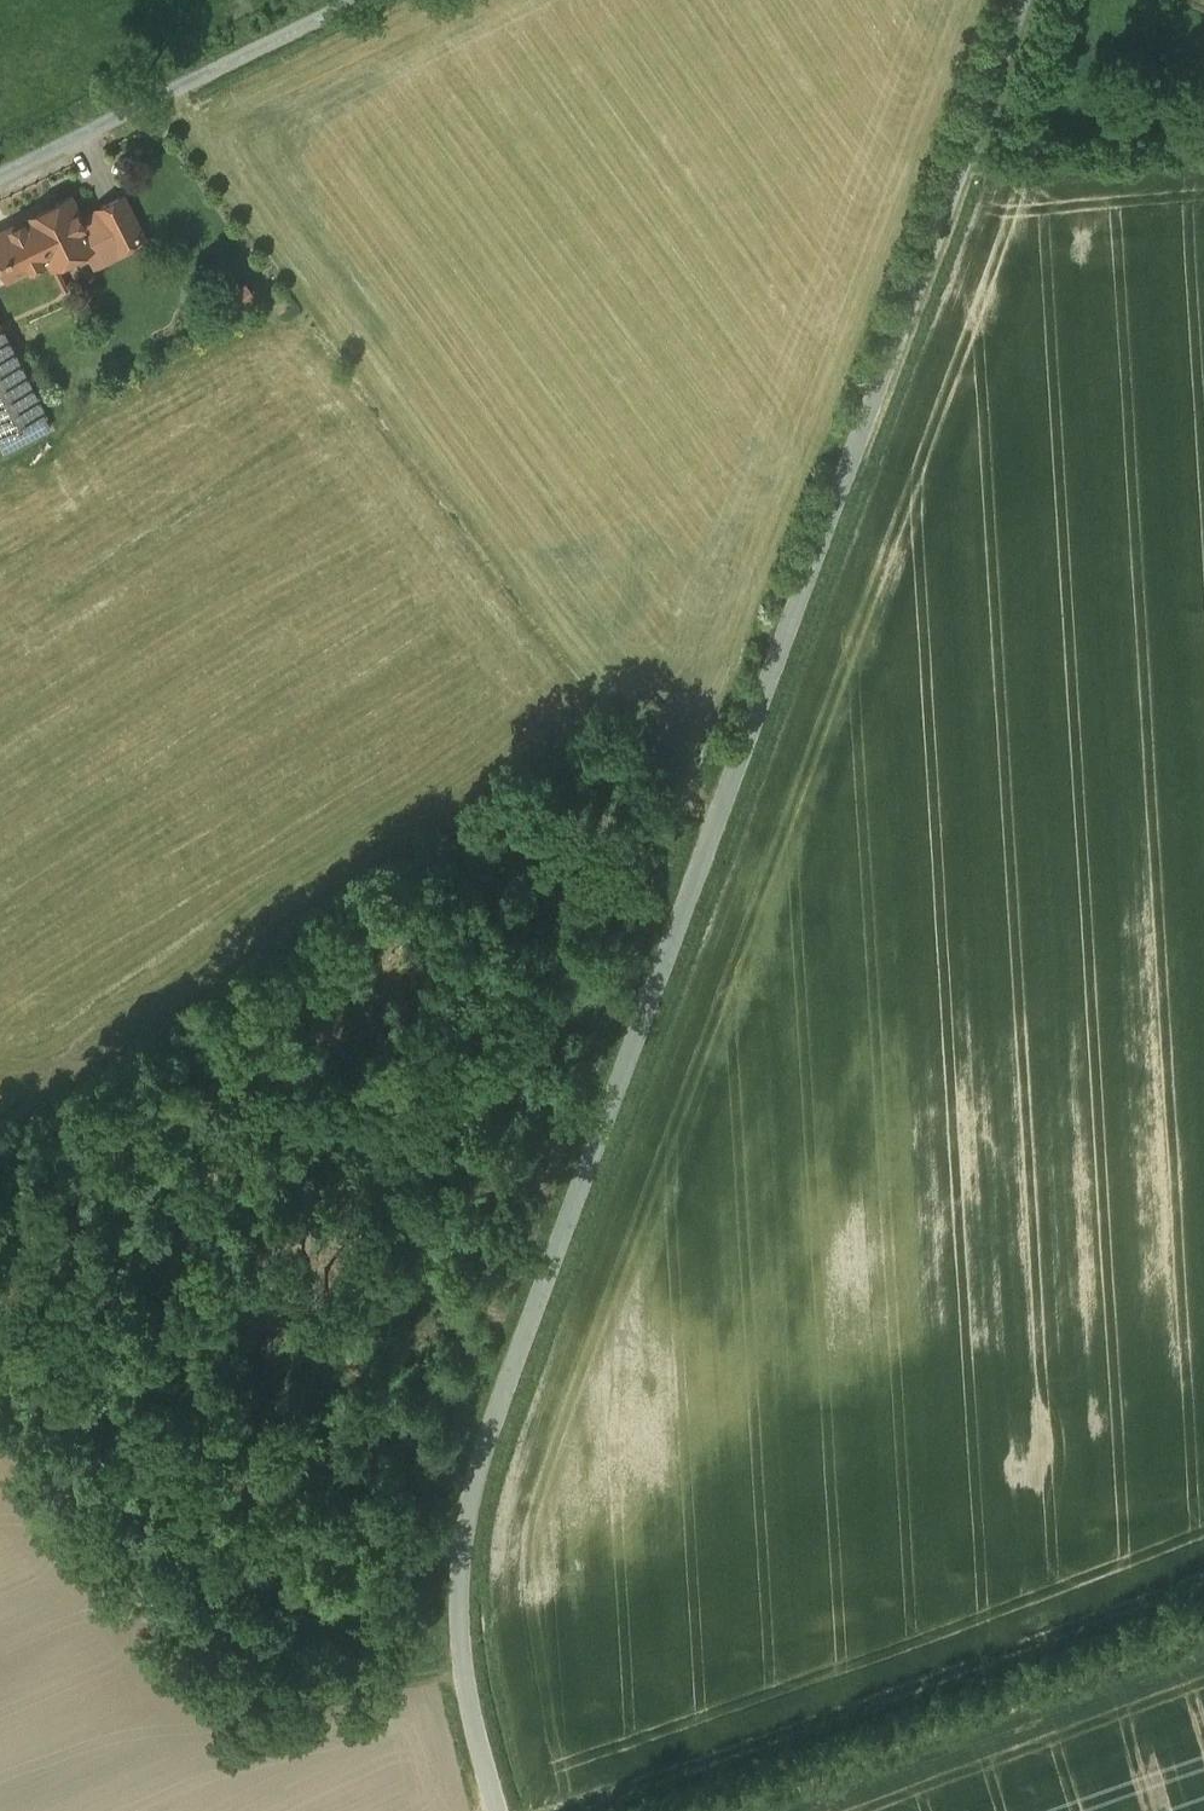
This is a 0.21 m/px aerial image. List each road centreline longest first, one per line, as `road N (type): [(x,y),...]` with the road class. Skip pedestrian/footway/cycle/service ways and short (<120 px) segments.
road 1 (unclassified): [(1023,0),(479,1473),(463,1553),(462,1646),(501,1810)]
road 2 (unclassified): [(0,178),(356,0)]

